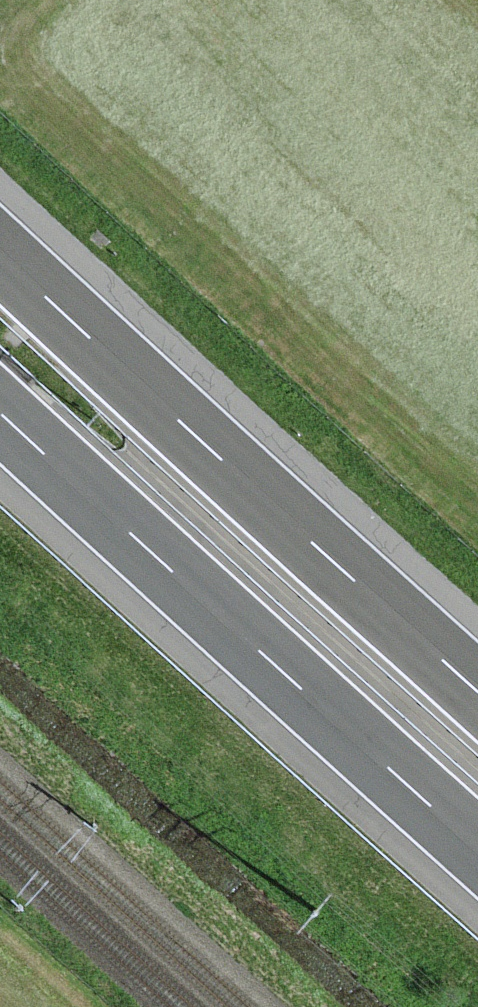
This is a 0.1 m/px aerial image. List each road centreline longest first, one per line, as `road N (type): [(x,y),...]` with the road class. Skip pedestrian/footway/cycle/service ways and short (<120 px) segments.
road 1 (motorway): [(477,693),(0,251)]
road 2 (motorway): [(0,410),(477,849)]

